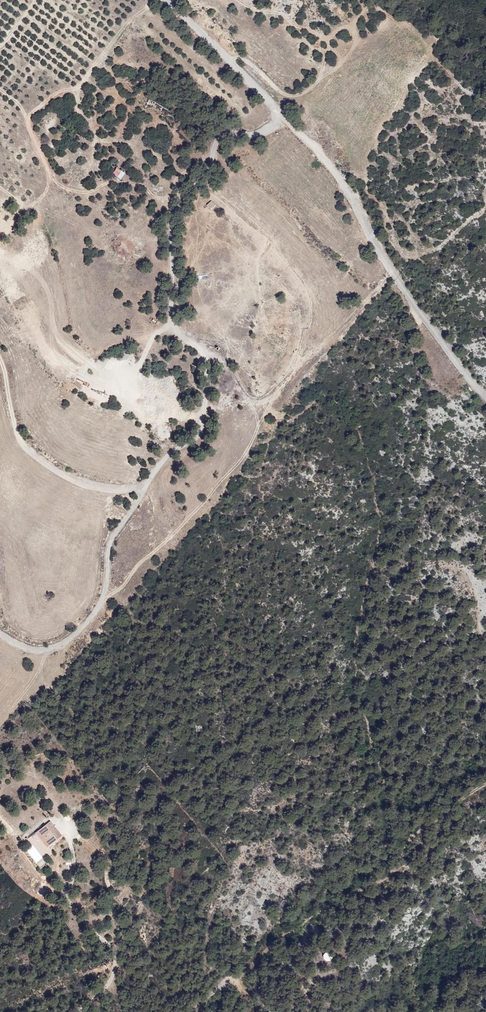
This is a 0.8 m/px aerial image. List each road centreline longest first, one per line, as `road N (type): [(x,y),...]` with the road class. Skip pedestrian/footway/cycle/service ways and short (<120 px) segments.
road 1 (track): [(280,113),(258,134),(219,136),(163,211),(175,259),(174,321),(207,358),(205,421),(195,440),(167,452),(112,538),(106,596),(82,630),(52,649),(22,645),(0,630)]
road 2 (track): [(193,1011),(337,897),(394,871),(412,836),(485,785)]
road 3 (track): [(161,0),(131,20),(78,87),(31,112),(30,129),(61,189),(114,181),(173,193)]
road 4 (track): [(147,484),(98,487),(42,461),(15,427),(0,358)]

